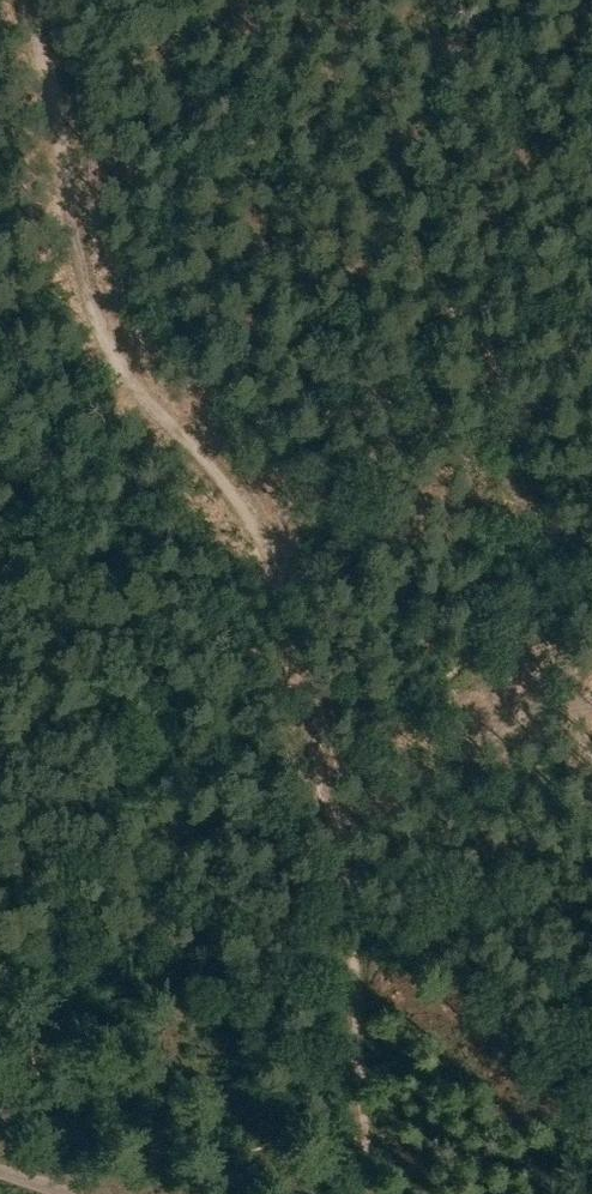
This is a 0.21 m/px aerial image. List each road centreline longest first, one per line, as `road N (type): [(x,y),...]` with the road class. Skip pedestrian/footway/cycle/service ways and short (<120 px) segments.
road 1 (track): [(34,0),(101,333),(119,377)]
road 2 (track): [(344,828),(534,737),(591,736)]
road 3 (track): [(324,744),(354,892),(360,1005)]
road 4 (track): [(119,377),(249,511),(269,555)]
road 5 (track): [(269,555),(324,744)]
road 6 (track): [(360,1005),(377,1193)]

